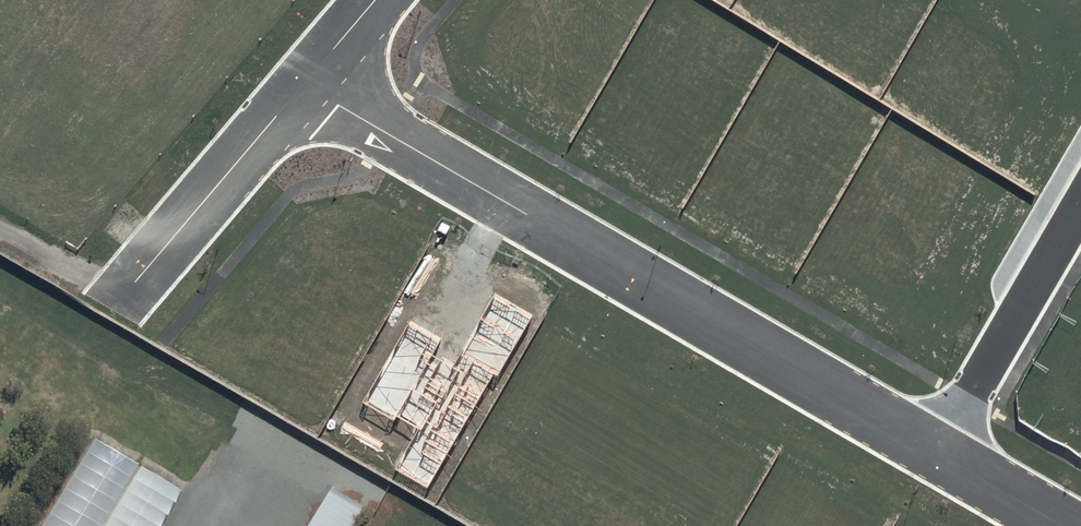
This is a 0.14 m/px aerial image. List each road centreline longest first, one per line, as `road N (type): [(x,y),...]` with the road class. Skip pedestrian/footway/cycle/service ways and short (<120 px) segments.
road 1 (residential): [(937,453),(301,84)]
road 2 (residential): [(115,305),(301,84)]
road 3 (residential): [(1080,204),(937,453)]
road 4 (residential): [(1064,525),(937,453)]

